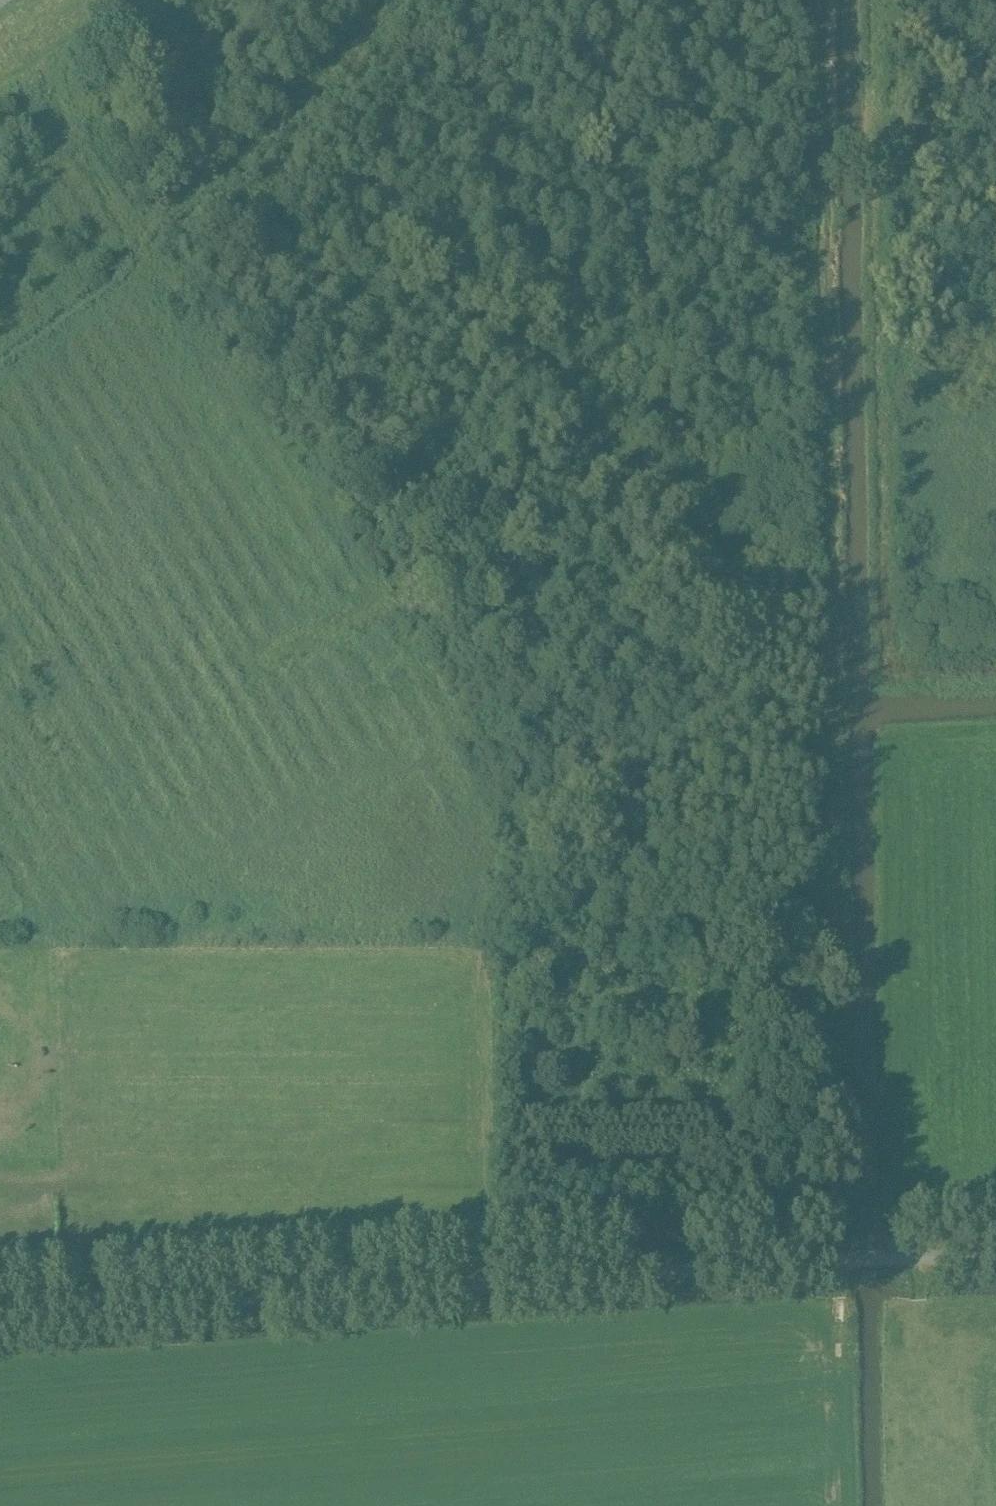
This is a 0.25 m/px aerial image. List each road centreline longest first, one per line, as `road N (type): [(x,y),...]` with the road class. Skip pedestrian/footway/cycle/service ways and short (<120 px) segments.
road 1 (unclassified): [(0,1321),(748,1264),(995,1257)]

